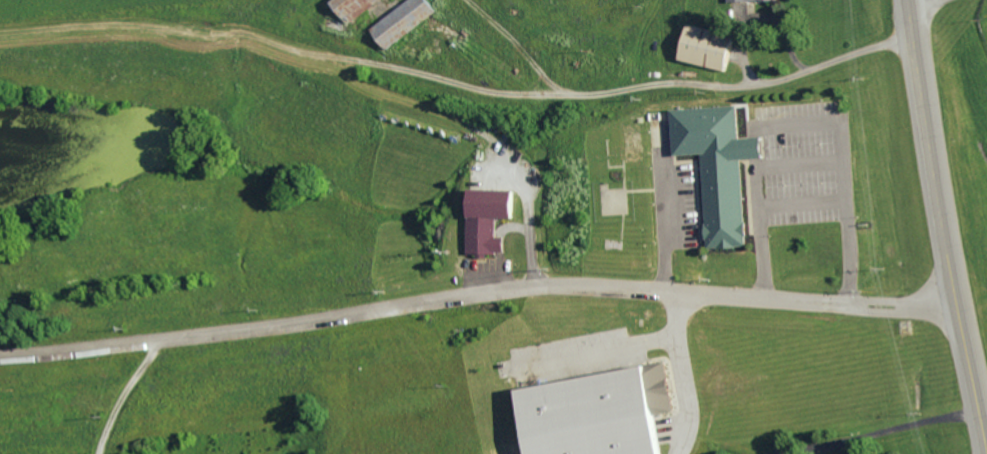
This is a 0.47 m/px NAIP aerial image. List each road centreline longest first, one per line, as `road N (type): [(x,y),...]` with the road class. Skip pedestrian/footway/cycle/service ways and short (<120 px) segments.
road 1 (residential): [(961,303),(480,285),(207,333),(0,356)]
road 2 (primary): [(986,443),(906,0)]

